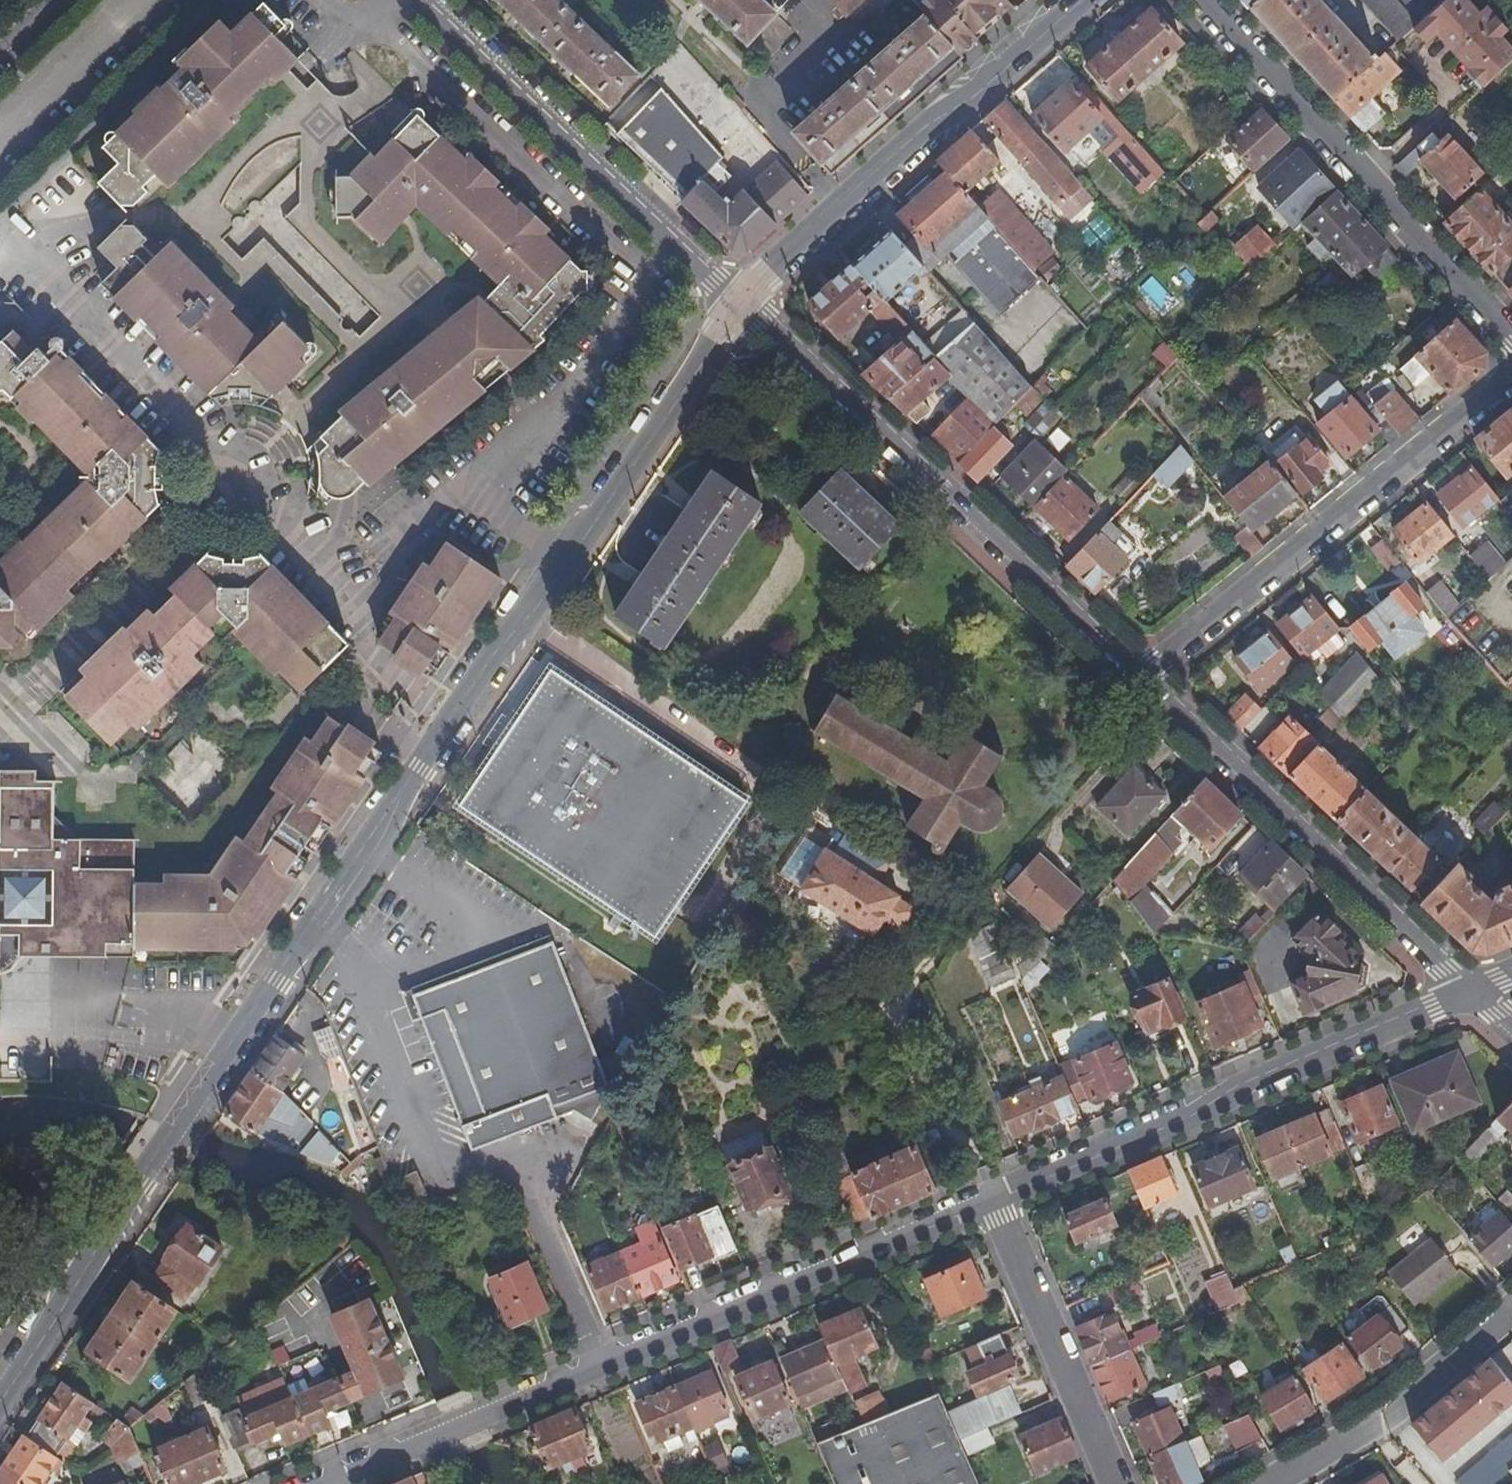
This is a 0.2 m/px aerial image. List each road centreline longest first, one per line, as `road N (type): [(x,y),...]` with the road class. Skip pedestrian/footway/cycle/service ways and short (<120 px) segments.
road 1 (secondary): [(738,306),(566,566),(488,659),(0,1396)]
road 2 (residential): [(331,1479),(994,1202)]
road 3 (residential): [(738,306),(1139,676)]
road 4 (residential): [(994,1202),(1472,995)]
road 5 (residential): [(1511,381),(1139,676)]
road 6 (residential): [(1139,676),(1472,995)]
road 7 (residential): [(1511,340),(1201,0)]
road 8 (secondary): [(1075,0),(738,306)]
road 9 (residential): [(418,0),(738,306)]
road 10 (residential): [(994,1202),(1120,1483)]
road 11 (residential): [(1511,1314),(1390,1417),(1275,1483)]

